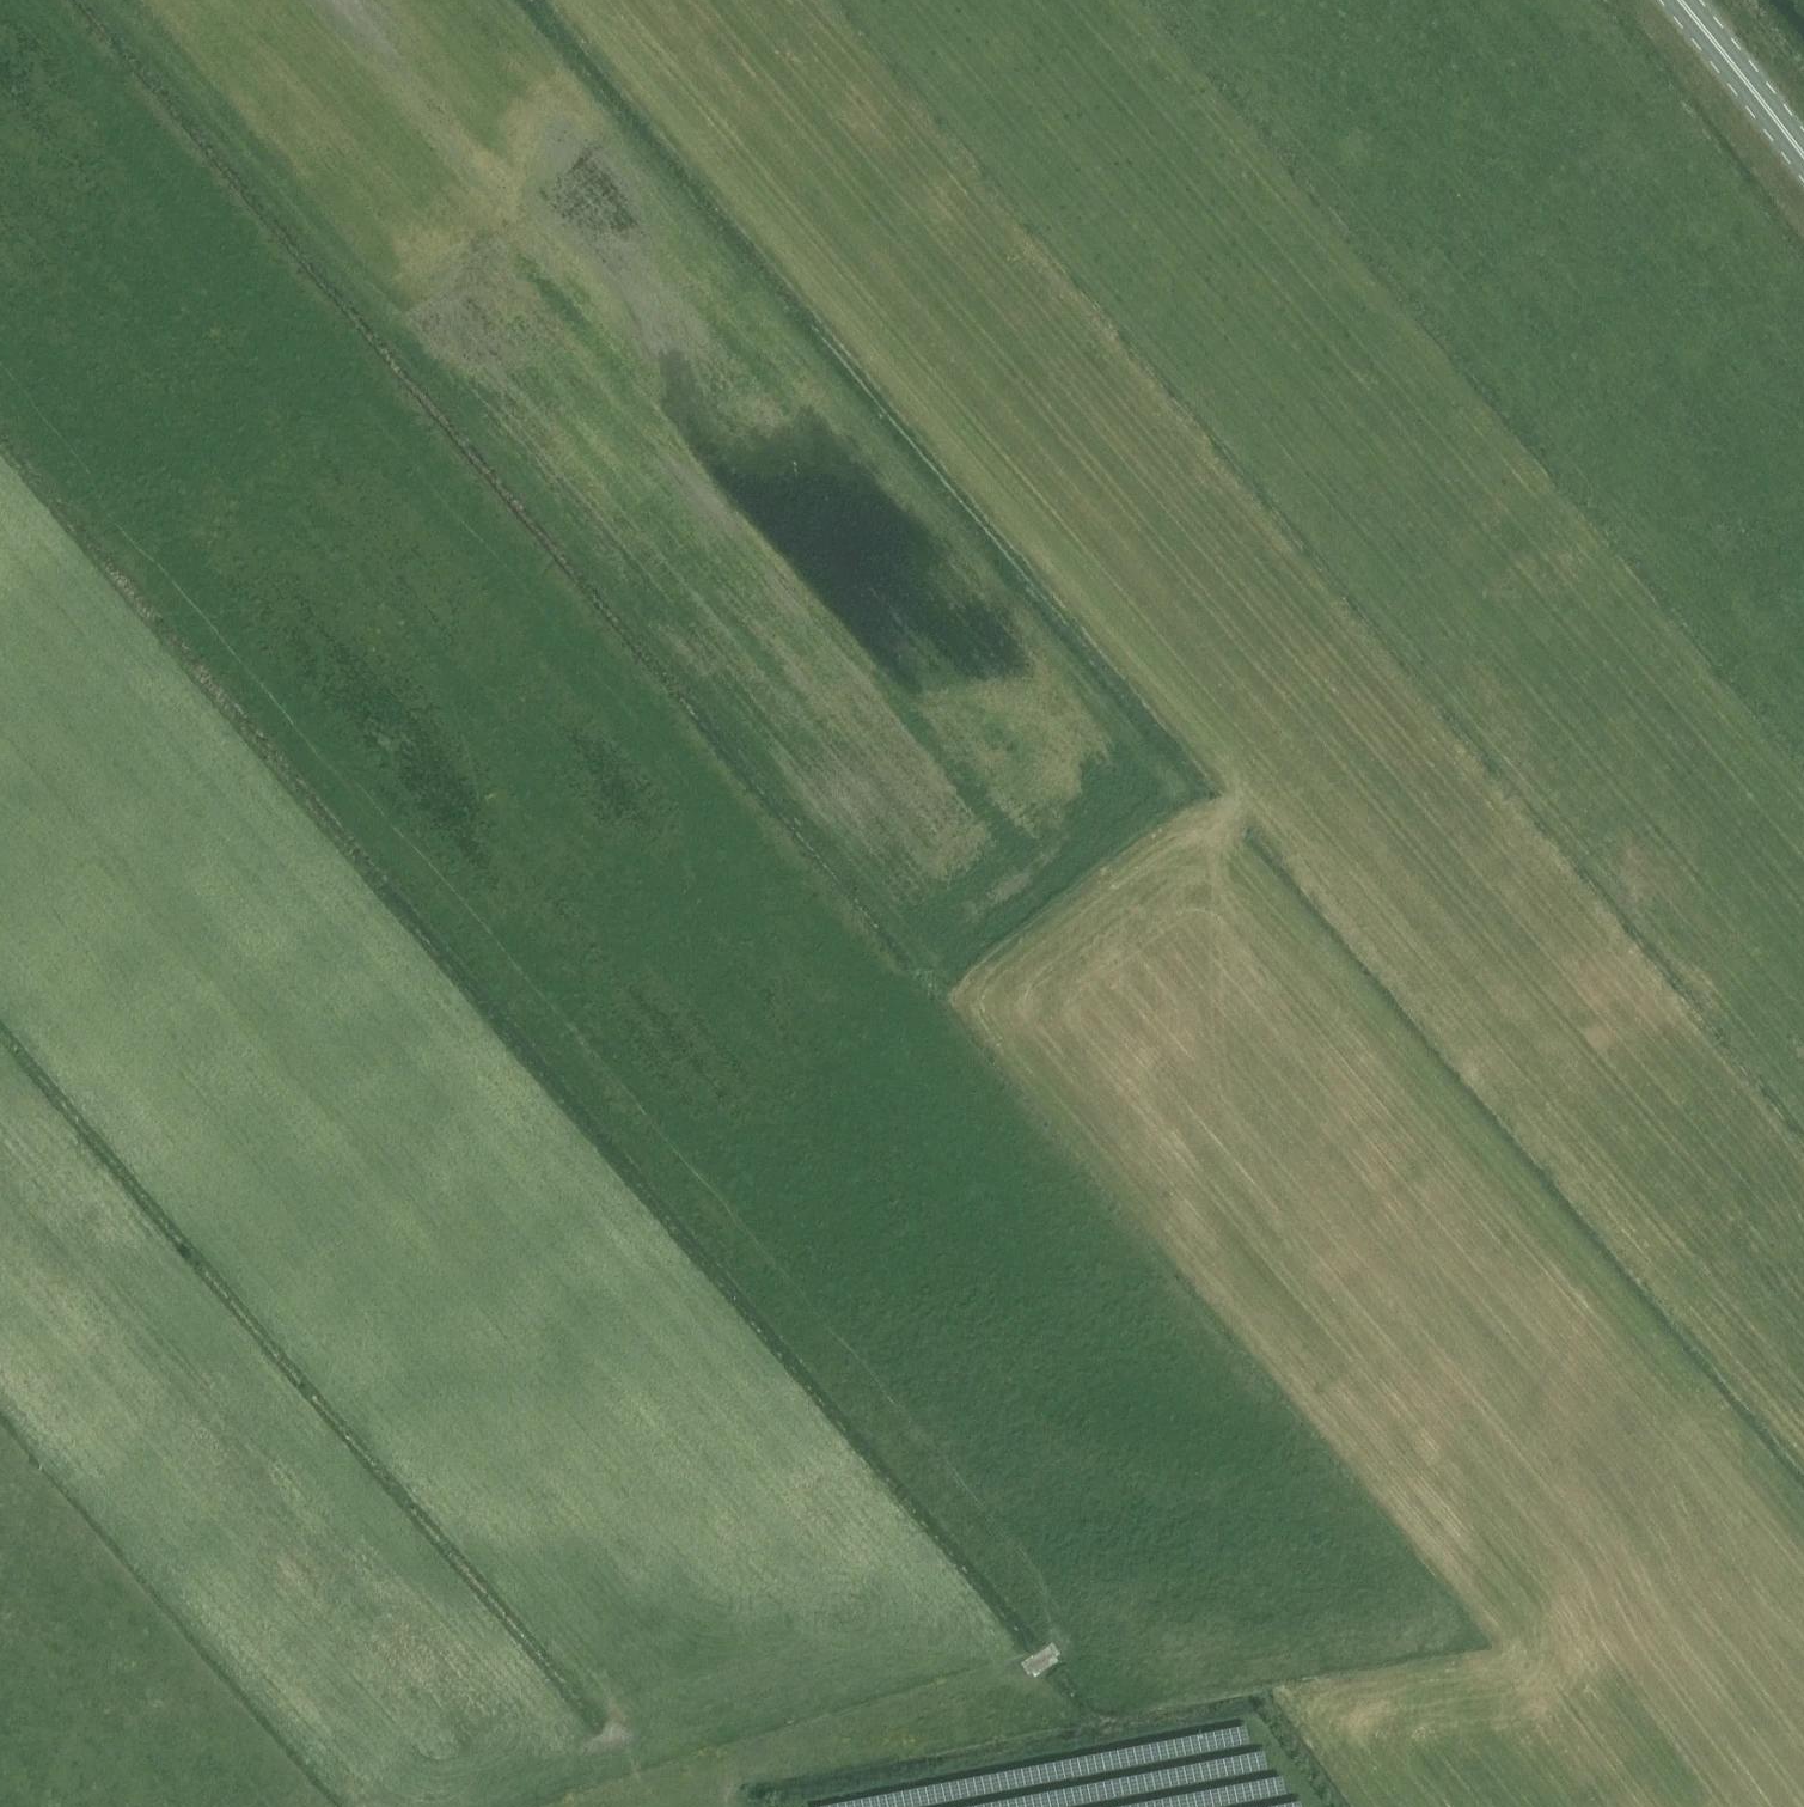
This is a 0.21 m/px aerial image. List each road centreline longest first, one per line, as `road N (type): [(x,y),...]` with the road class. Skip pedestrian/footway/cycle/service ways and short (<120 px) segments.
road 1 (primary): [(1803,151),(1681,0)]

